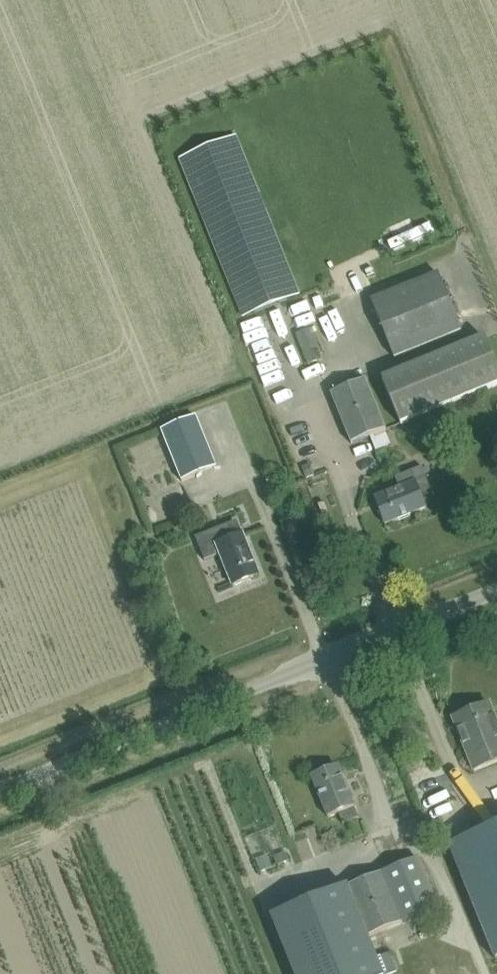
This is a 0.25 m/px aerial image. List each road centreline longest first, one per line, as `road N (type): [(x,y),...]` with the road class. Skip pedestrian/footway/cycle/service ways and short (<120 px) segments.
road 1 (unclassified): [(0,790),(496,589)]

